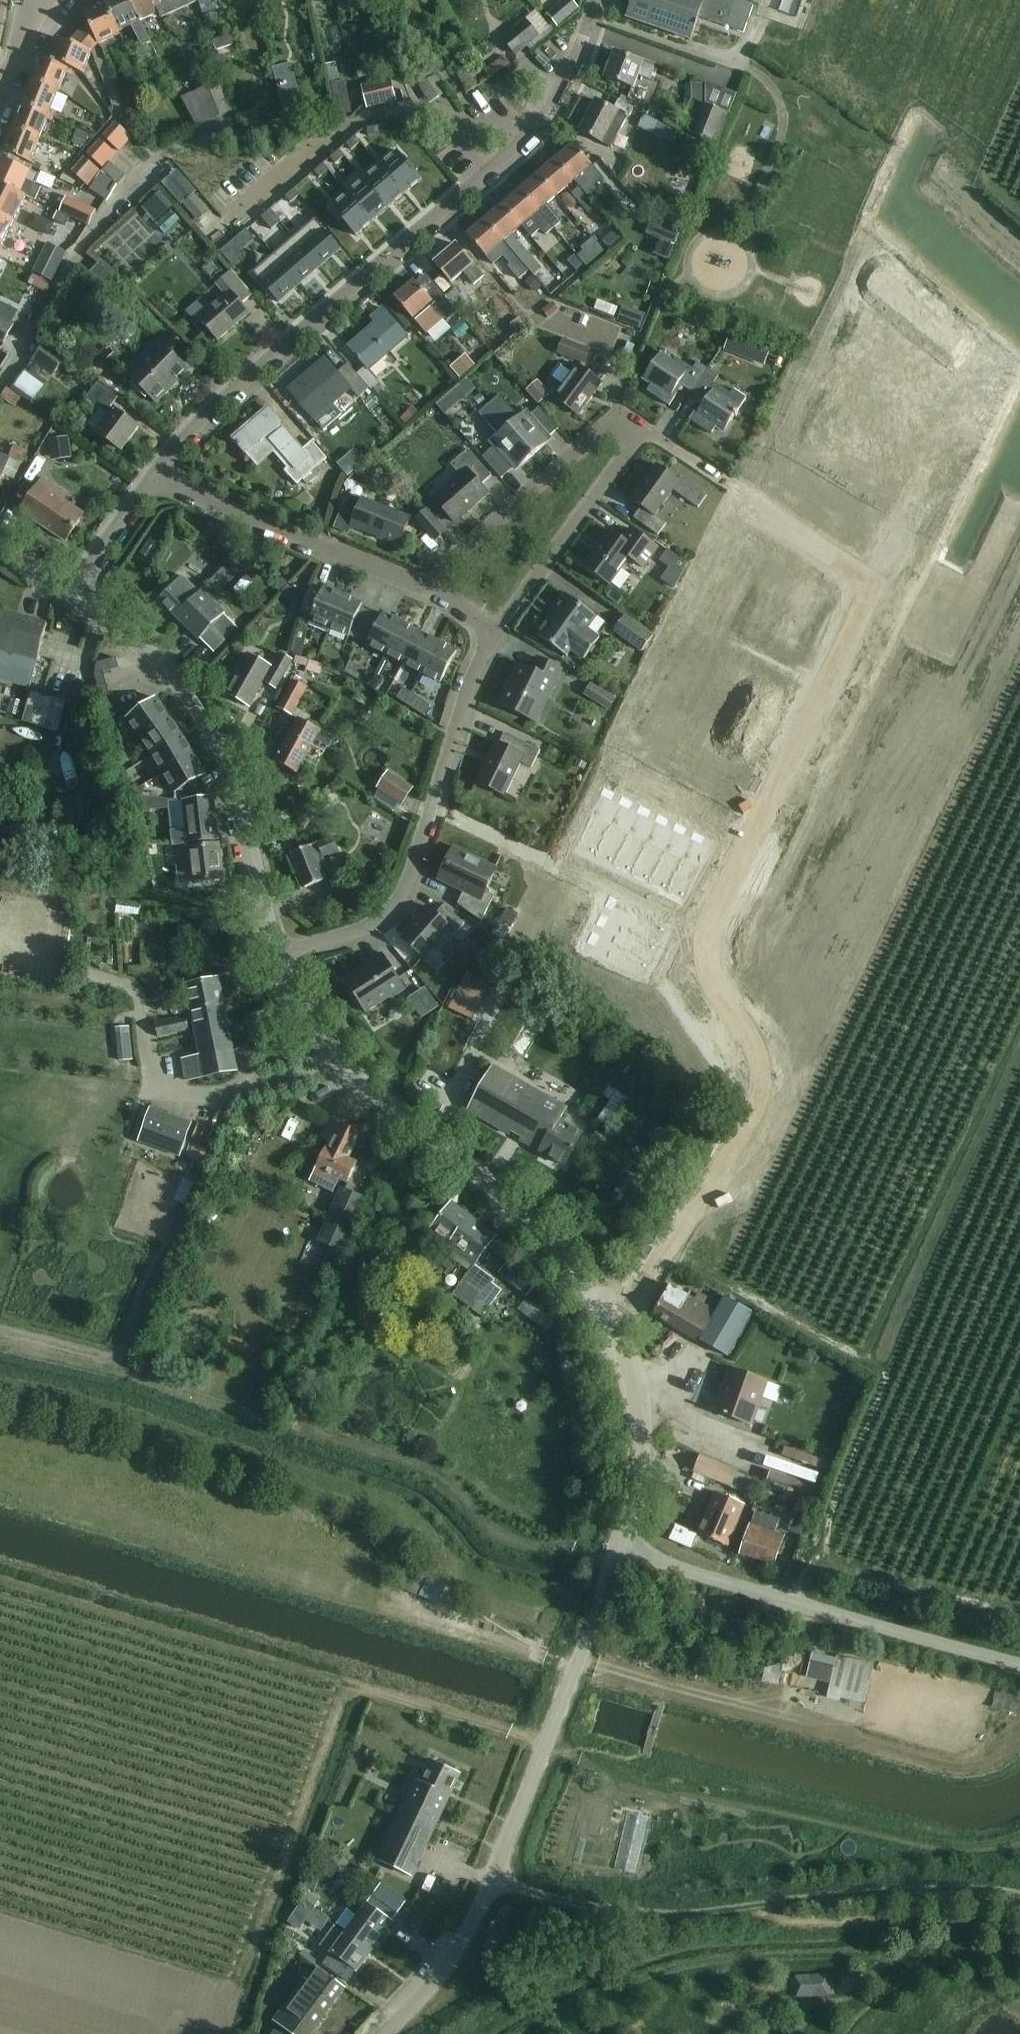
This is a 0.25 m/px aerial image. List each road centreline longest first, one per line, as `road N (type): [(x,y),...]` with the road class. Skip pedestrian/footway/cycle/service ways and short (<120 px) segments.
road 1 (residential): [(159,470),(263,365),(556,102),(601,0)]
road 2 (unclassified): [(389,2033),(424,2003),(472,1930),(621,1552)]
road 3 (residential): [(280,955),(323,1037),(584,1280),(611,1330)]
road 4 (residential): [(611,1330),(759,1106),(759,1053),(709,978),(709,939)]
road 5 (residential): [(873,586),(958,415),(749,281)]
road 6 (residential): [(73,593),(137,636),(197,700),(224,754),(280,955)]
road 7 (unclassified): [(1019,1661),(621,1552)]
road 8 (residential): [(709,939),(873,586)]
road 9 (residential): [(431,806),(709,939)]
road 10 (residential): [(430,586),(174,483),(159,470)]
road 11 (residential): [(873,586),(731,484),(649,433),(632,431)]
road 12 (residential): [(632,431),(608,426),(430,586)]
road 13 (residential): [(491,641),(597,500),(632,431)]
road 14 (residential): [(280,955),(377,919),(408,882),(431,806)]
road 15 (track): [(578,1659),(751,1704),(787,1696)]
road 16 (residential): [(611,1330),(641,1419),(631,1501)]
road 17 (residential): [(431,806),(491,641)]
road 18 (residential): [(73,593),(159,470)]

